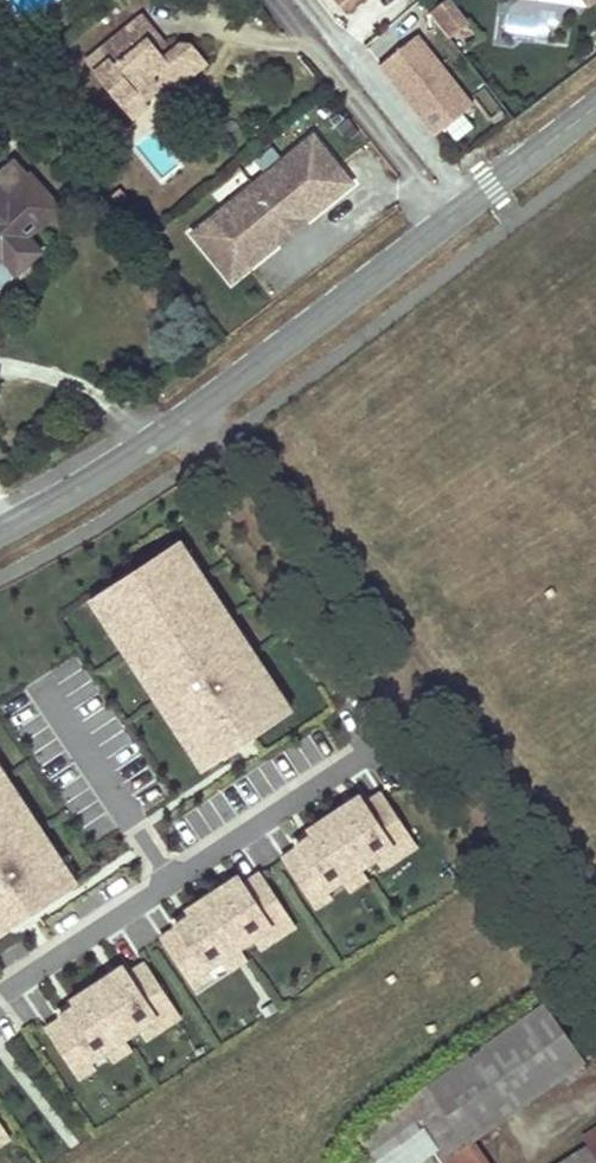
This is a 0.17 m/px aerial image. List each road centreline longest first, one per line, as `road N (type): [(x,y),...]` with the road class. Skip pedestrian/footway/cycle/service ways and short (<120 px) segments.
road 1 (tertiary): [(595,105),(142,447),(0,530)]
road 2 (residential): [(167,886),(376,754)]
road 3 (residential): [(49,685),(167,886)]
road 4 (residential): [(0,996),(167,886)]

